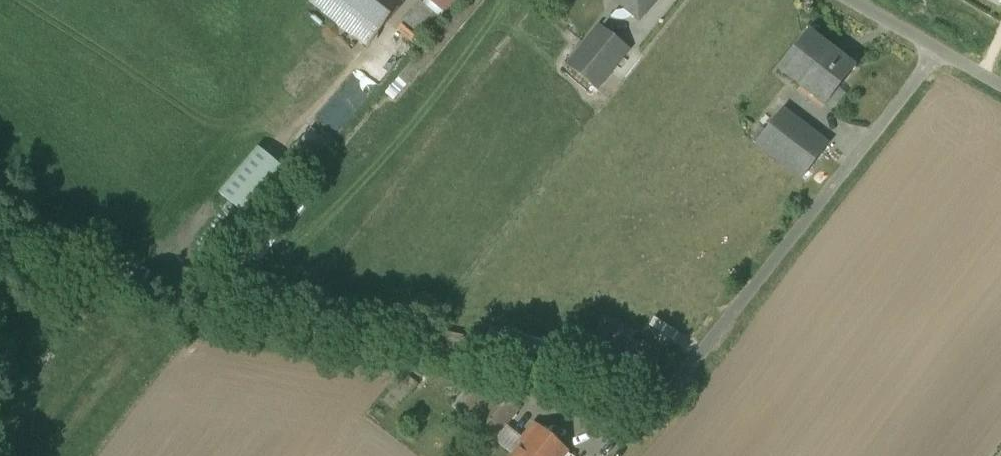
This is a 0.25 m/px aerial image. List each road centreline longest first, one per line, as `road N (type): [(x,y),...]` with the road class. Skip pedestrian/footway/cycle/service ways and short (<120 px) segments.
road 1 (residential): [(1000,89),(844,0)]

